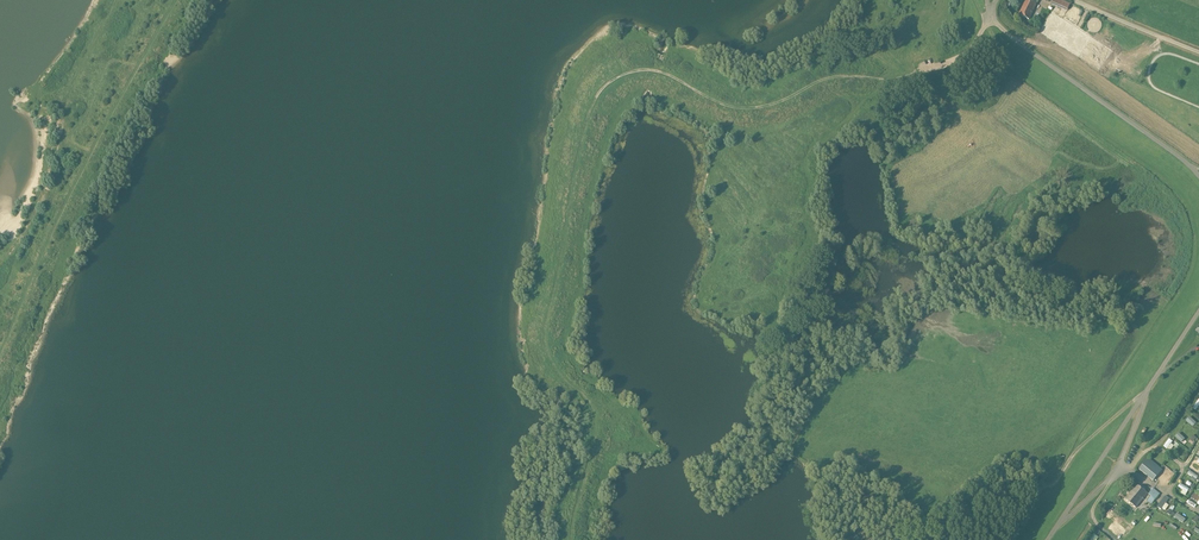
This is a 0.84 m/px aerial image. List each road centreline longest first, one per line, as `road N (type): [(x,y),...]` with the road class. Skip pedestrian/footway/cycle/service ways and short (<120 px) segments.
road 1 (track): [(177,0),(49,241),(0,354)]
road 2 (track): [(946,64),(895,77),(826,78),(766,106),(725,103),(644,69),(596,94)]
road 3 (unclassified): [(1048,539),(1198,311)]
road 4 (unclassified): [(1198,176),(1019,43),(990,11)]
road 5 (unclassified): [(1074,0),(1198,52)]

